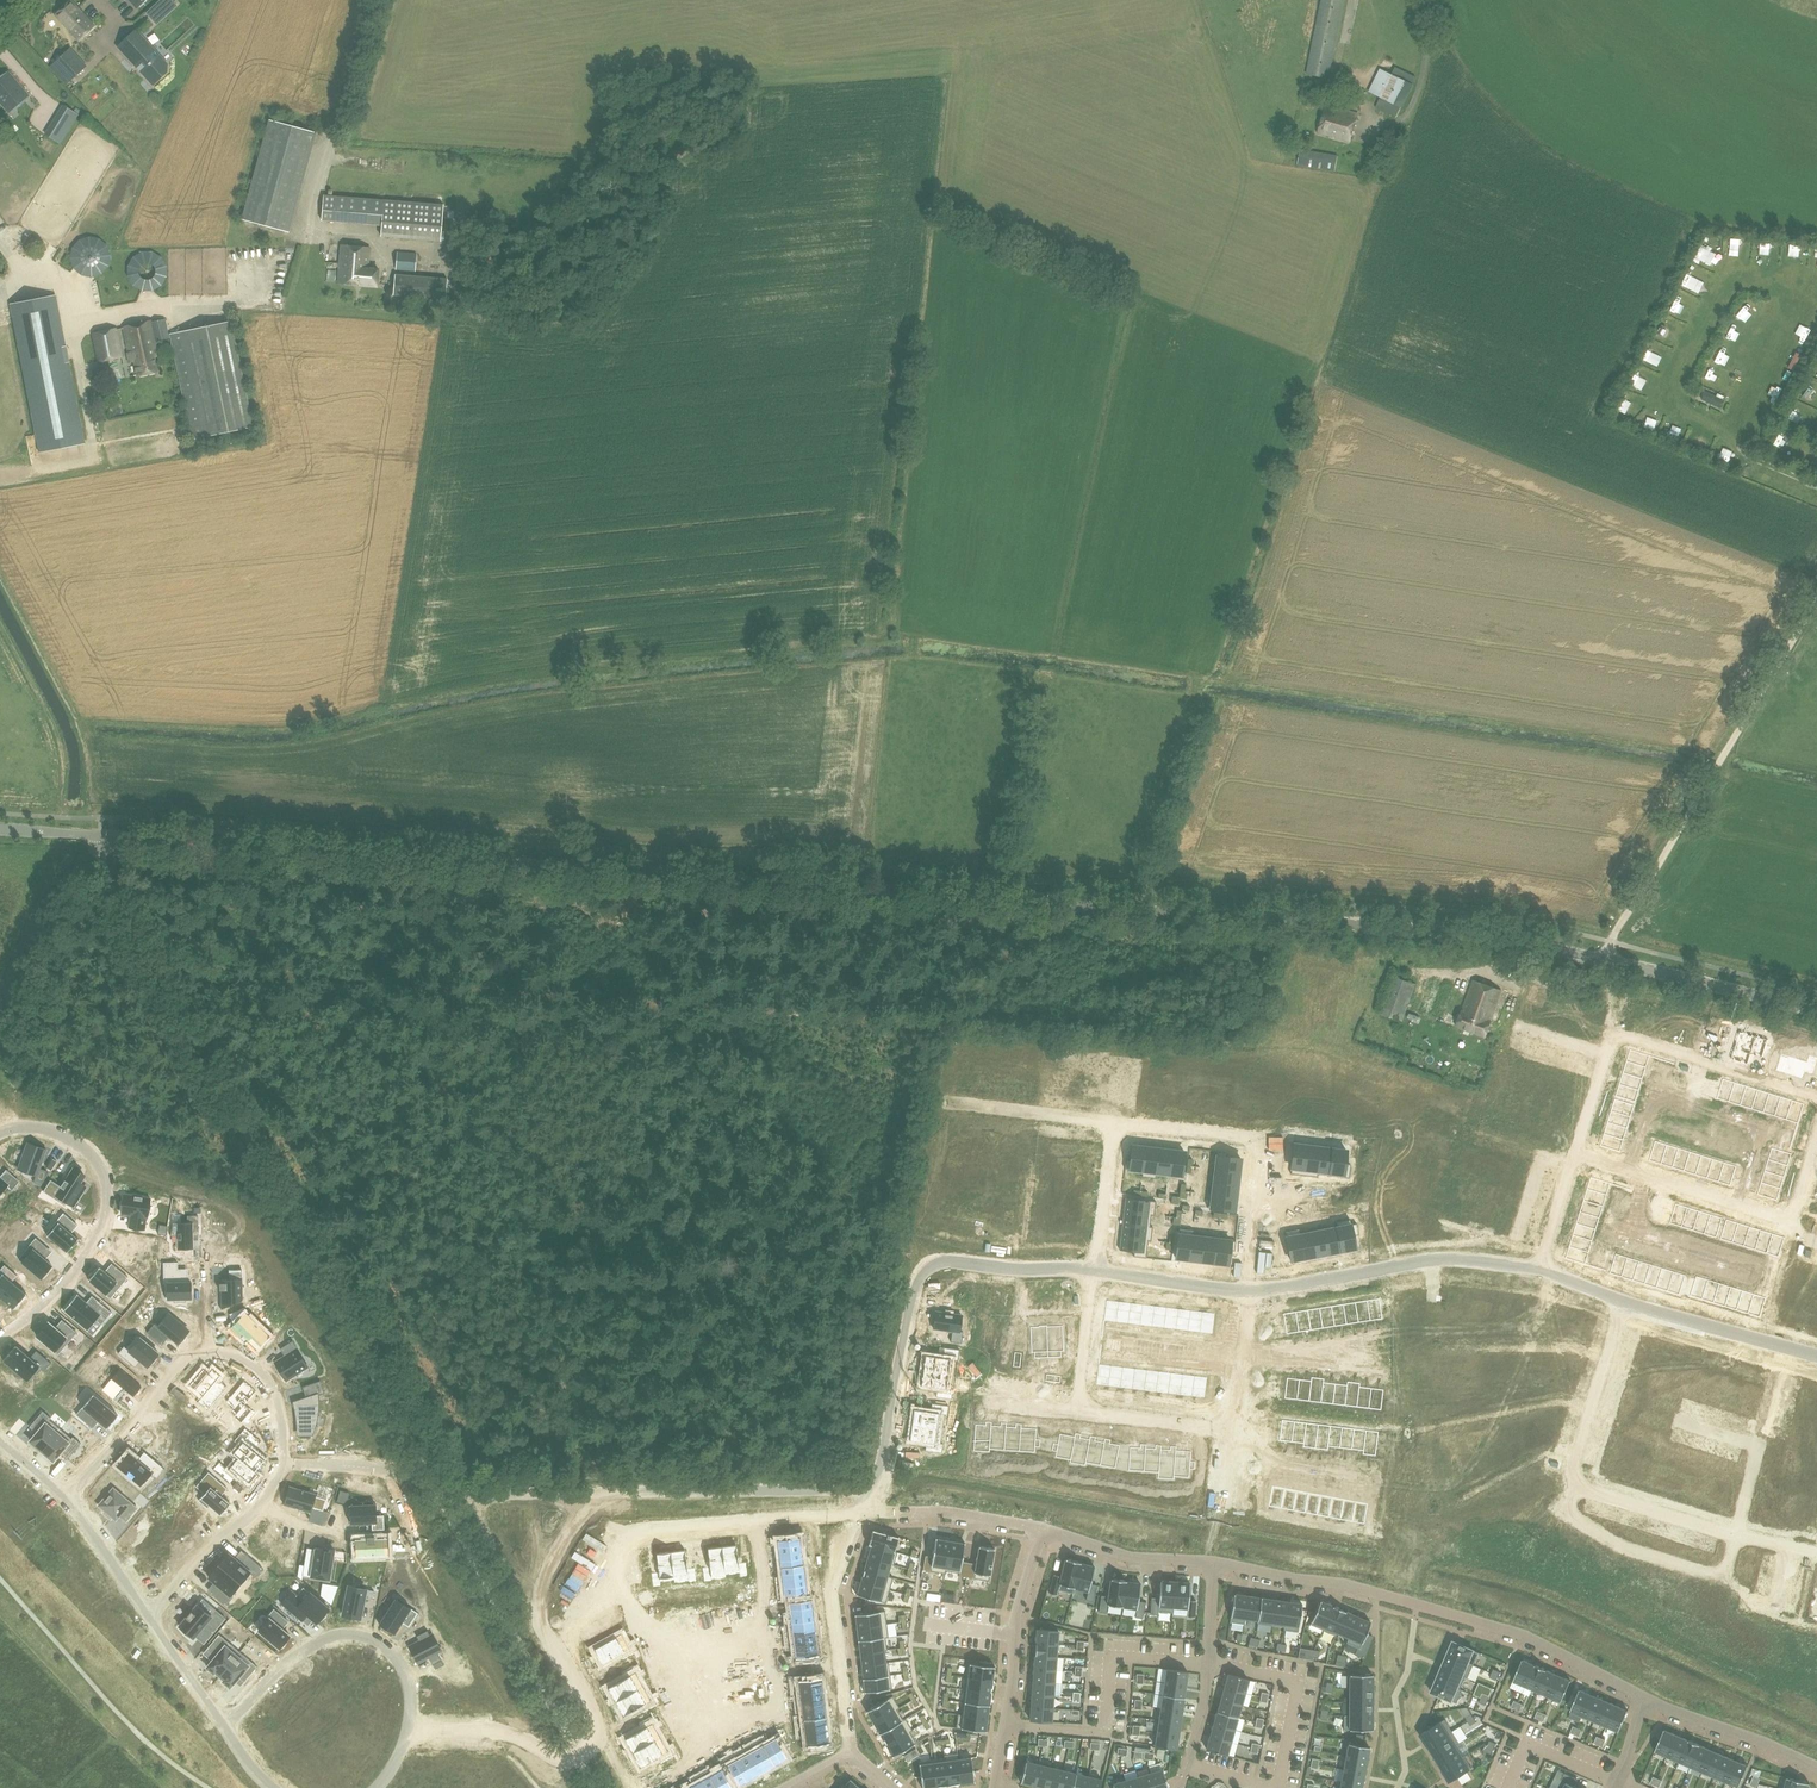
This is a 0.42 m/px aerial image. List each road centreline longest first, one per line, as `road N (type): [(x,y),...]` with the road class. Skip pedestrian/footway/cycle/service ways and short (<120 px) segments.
road 1 (tertiary): [(1816,1010),(1467,932),(588,876),(0,828)]
road 2 (track): [(595,1787),(112,879),(98,835)]
road 3 (residential): [(1213,1561),(1343,1584),(1523,1635),(1644,1697)]
road 4 (residential): [(1634,1305),(1577,1487),(1816,1555)]
road 5 (residential): [(862,1512),(885,1463),(919,1274),(942,1264),(1095,1269)]
road 6 (track): [(1606,960),(1816,603)]
road 7 (residential): [(0,1133),(31,1127),(73,1141),(98,1165),(107,1196),(99,1231),(74,1272),(0,1337)]
road 8 (residential): [(625,1593),(612,1551),(624,1532),(862,1512)]
road 9 (residential): [(1576,1153),(1794,1222),(1816,1149)]
road 10 (residential): [(1114,1123),(1261,1141),(1247,1290)]
road 11 (residential): [(407,1733),(406,1674),(384,1645),(353,1632),(308,1646),(223,1727)]
road 12 (residential): [(1257,1291),(1441,1259),(1539,1269)]
road 13 (residential): [(994,1787),(1016,1615),(1047,1532)]
road 14 (residential): [(631,1787),(560,1629),(625,1593)]
road 15 (residential): [(1213,1561),(1206,1707),(1179,1787)]
road 16 (residential): [(1606,1054),(1613,1040),(1629,1036),(1816,1096)]
road 17 (residential): [(210,1352),(174,1368),(70,1500)]
road 18 (residential): [(1634,1305),(1816,1353)]
road 19 (residential): [(862,1512),(944,1511),(1047,1532)]
road 20 (residential): [(1644,1697),(1816,1767)]
road 21 (residential): [(1047,1532),(1131,1557),(1213,1561)]
road 22 (residential): [(155,1624),(197,1558),(264,1503)]
road 23 (residential): [(1057,1116),(1065,1056),(1107,1061),(1100,1121)]
road 24 (residential): [(839,1665),(832,1588),(862,1512)]
road 25 (residential): [(1095,1269),(1247,1290)]
road 26 (residential): [(280,1463),(283,1430),(271,1386),(248,1360),(210,1352)]
road 27 (residential): [(431,1477),(280,1463)]
road 28 (residential): [(155,1624),(70,1500)]
road 29 (residential): [(1077,1411),(1225,1432)]
road 30 (residential): [(1095,1269),(1114,1123)]
road 31 (residential): [(1257,1291),(1225,1432)]
road 32 (residential): [(1095,1269),(1077,1411)]
road 33 (track): [(337,126),(372,0)]
road 34 (residential): [(223,1727),(155,1624)]
road 35 (residential): [(1539,1269),(1576,1153)]

